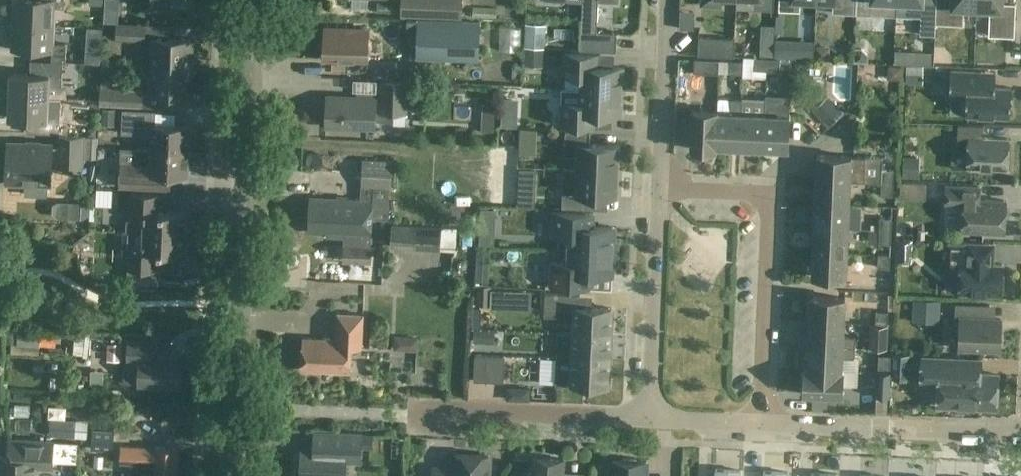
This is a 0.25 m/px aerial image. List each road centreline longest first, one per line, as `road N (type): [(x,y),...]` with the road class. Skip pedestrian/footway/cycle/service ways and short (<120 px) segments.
road 1 (unclassified): [(232,475),(251,0)]
road 2 (residential): [(761,426),(770,196),(659,191)]
road 3 (residential): [(1020,436),(761,426)]
road 4 (residential): [(647,420),(659,191)]
road 5 (residential): [(647,420),(451,412),(431,421)]
road 6 (residential): [(659,191),(668,0)]

